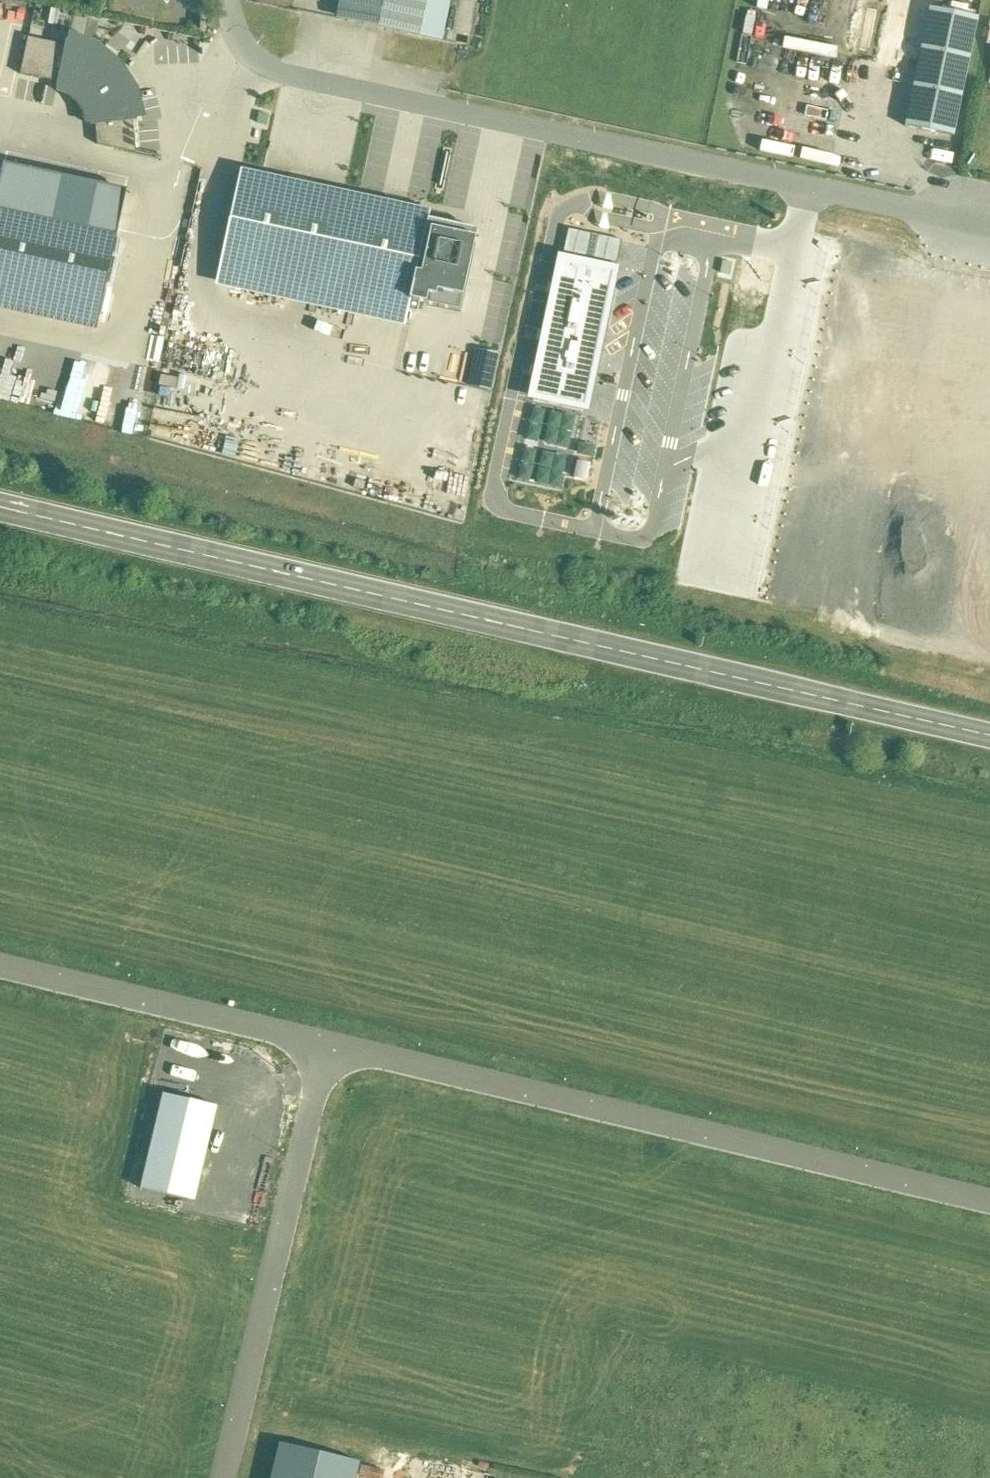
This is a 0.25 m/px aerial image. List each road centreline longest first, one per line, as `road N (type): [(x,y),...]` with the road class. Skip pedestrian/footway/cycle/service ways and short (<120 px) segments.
road 1 (secondary): [(989,734),(0,511)]
road 2 (residential): [(233,0),(250,56),(300,83),(989,228)]
road 3 (unclassified): [(989,1206),(330,1051)]
road 4 (unclassified): [(330,1051),(236,1477)]
road 5 (unclassified): [(330,1051),(0,973)]

